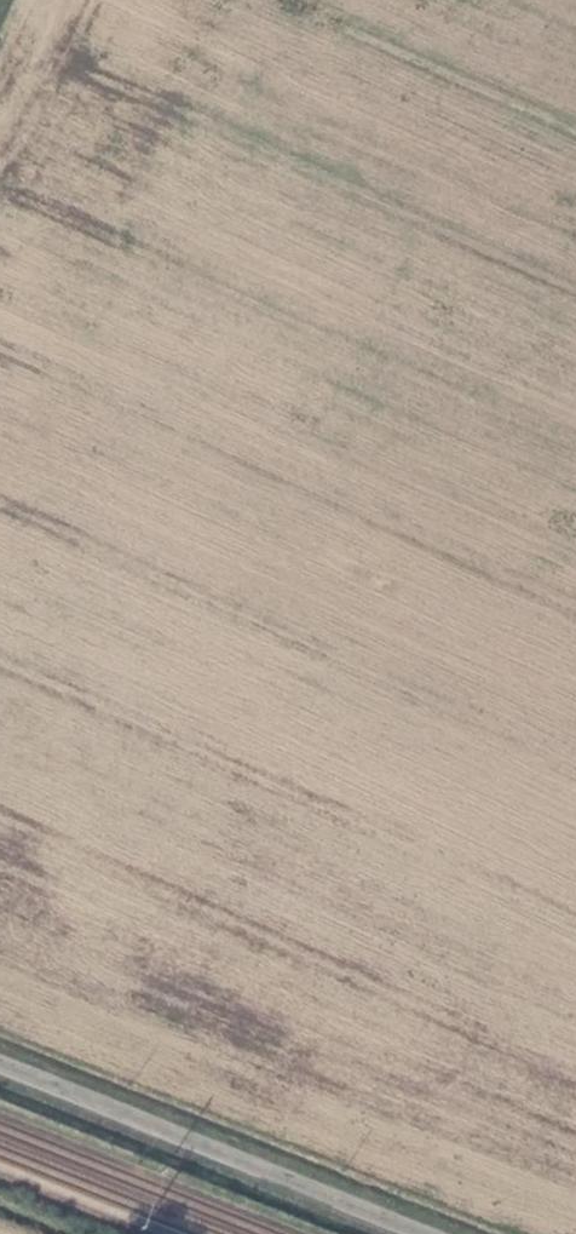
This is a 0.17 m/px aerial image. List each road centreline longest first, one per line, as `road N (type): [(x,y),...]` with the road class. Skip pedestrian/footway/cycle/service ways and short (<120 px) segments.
road 1 (unclassified): [(0,1064),(425,1233)]

